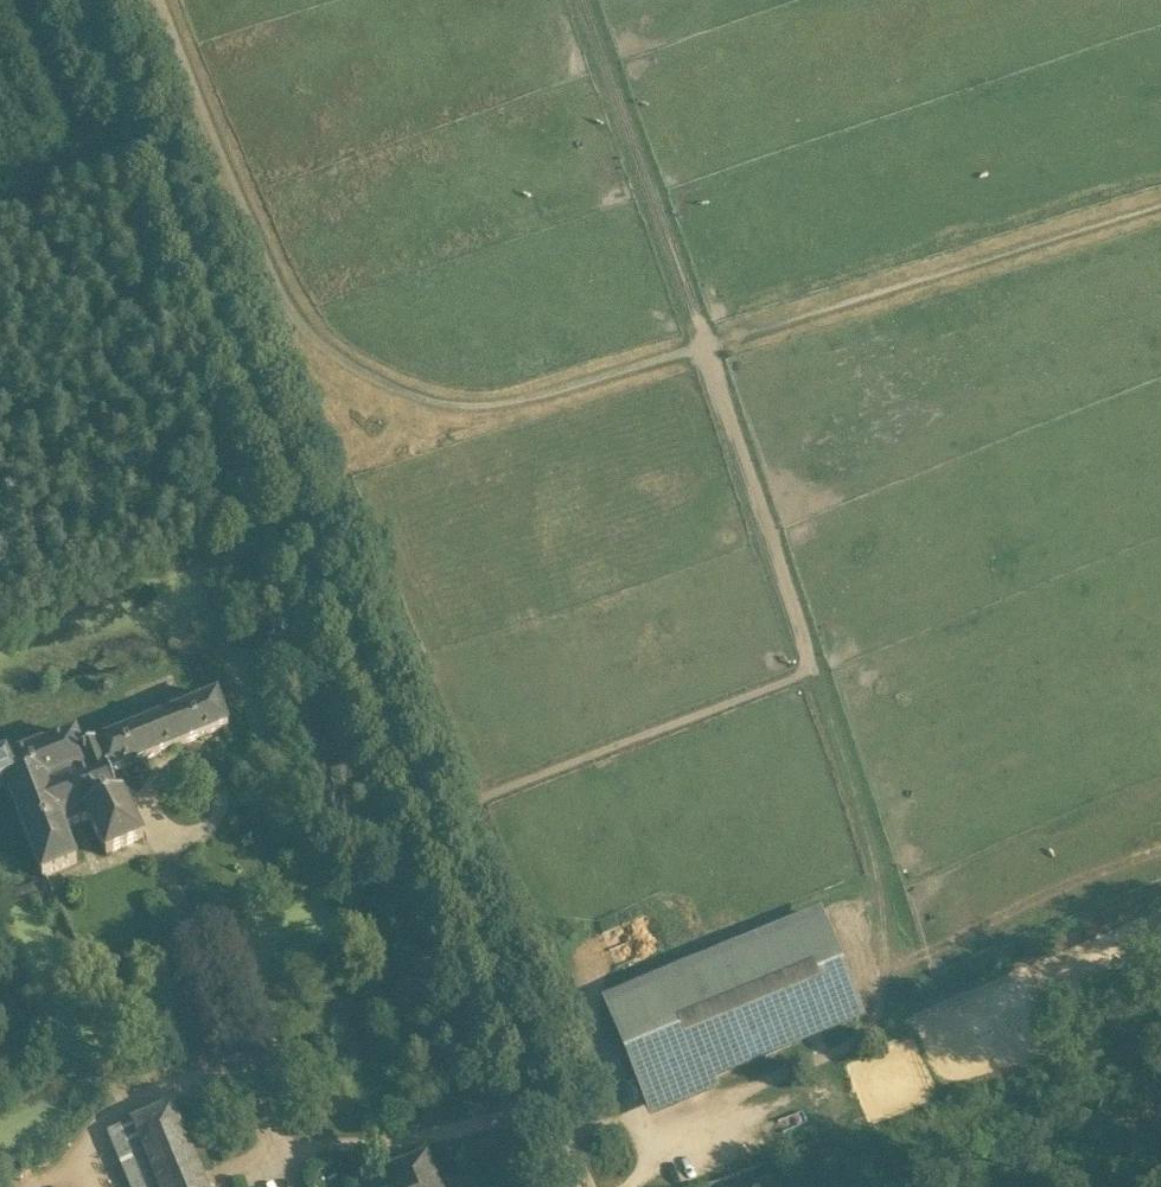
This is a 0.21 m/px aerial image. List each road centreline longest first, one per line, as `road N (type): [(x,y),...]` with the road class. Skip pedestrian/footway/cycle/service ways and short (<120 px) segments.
road 1 (track): [(81,0),(576,1186)]
road 2 (track): [(158,848),(282,1149),(398,1146),(546,1113)]
road 3 (track): [(73,1165),(101,1122),(126,1105),(249,1068)]
road 4 (track): [(144,153),(0,211)]

